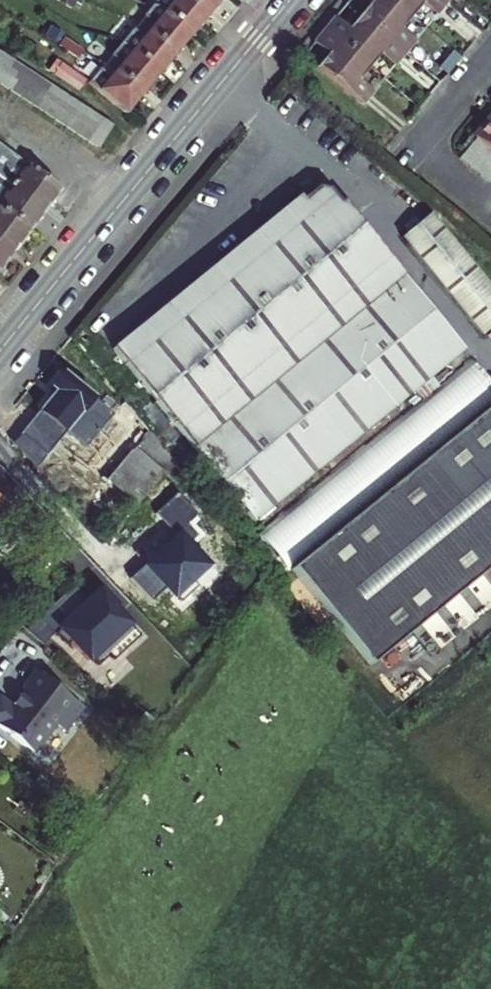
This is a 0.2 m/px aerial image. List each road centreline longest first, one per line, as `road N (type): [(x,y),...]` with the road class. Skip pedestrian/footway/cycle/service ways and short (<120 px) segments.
road 1 (secondary): [(0,352),(290,0)]
road 2 (residential): [(490,59),(416,149),(490,214)]

